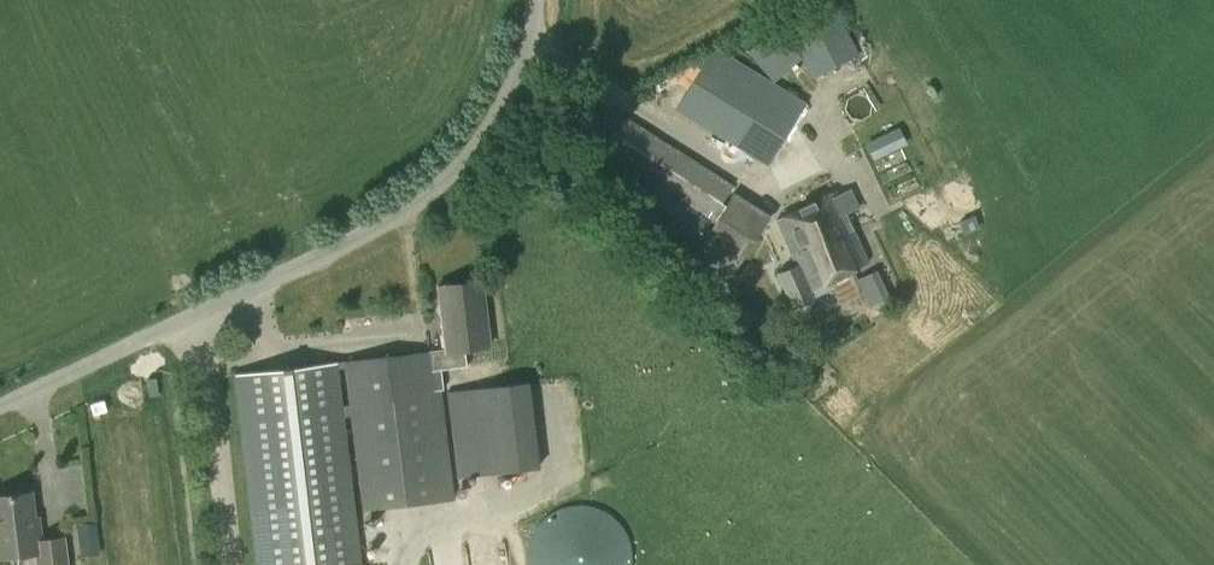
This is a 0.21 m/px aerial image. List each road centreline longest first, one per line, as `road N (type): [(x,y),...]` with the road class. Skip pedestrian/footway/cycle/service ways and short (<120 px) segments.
road 1 (unclassified): [(0,403),(419,193),(459,161),(495,112),(528,0)]

